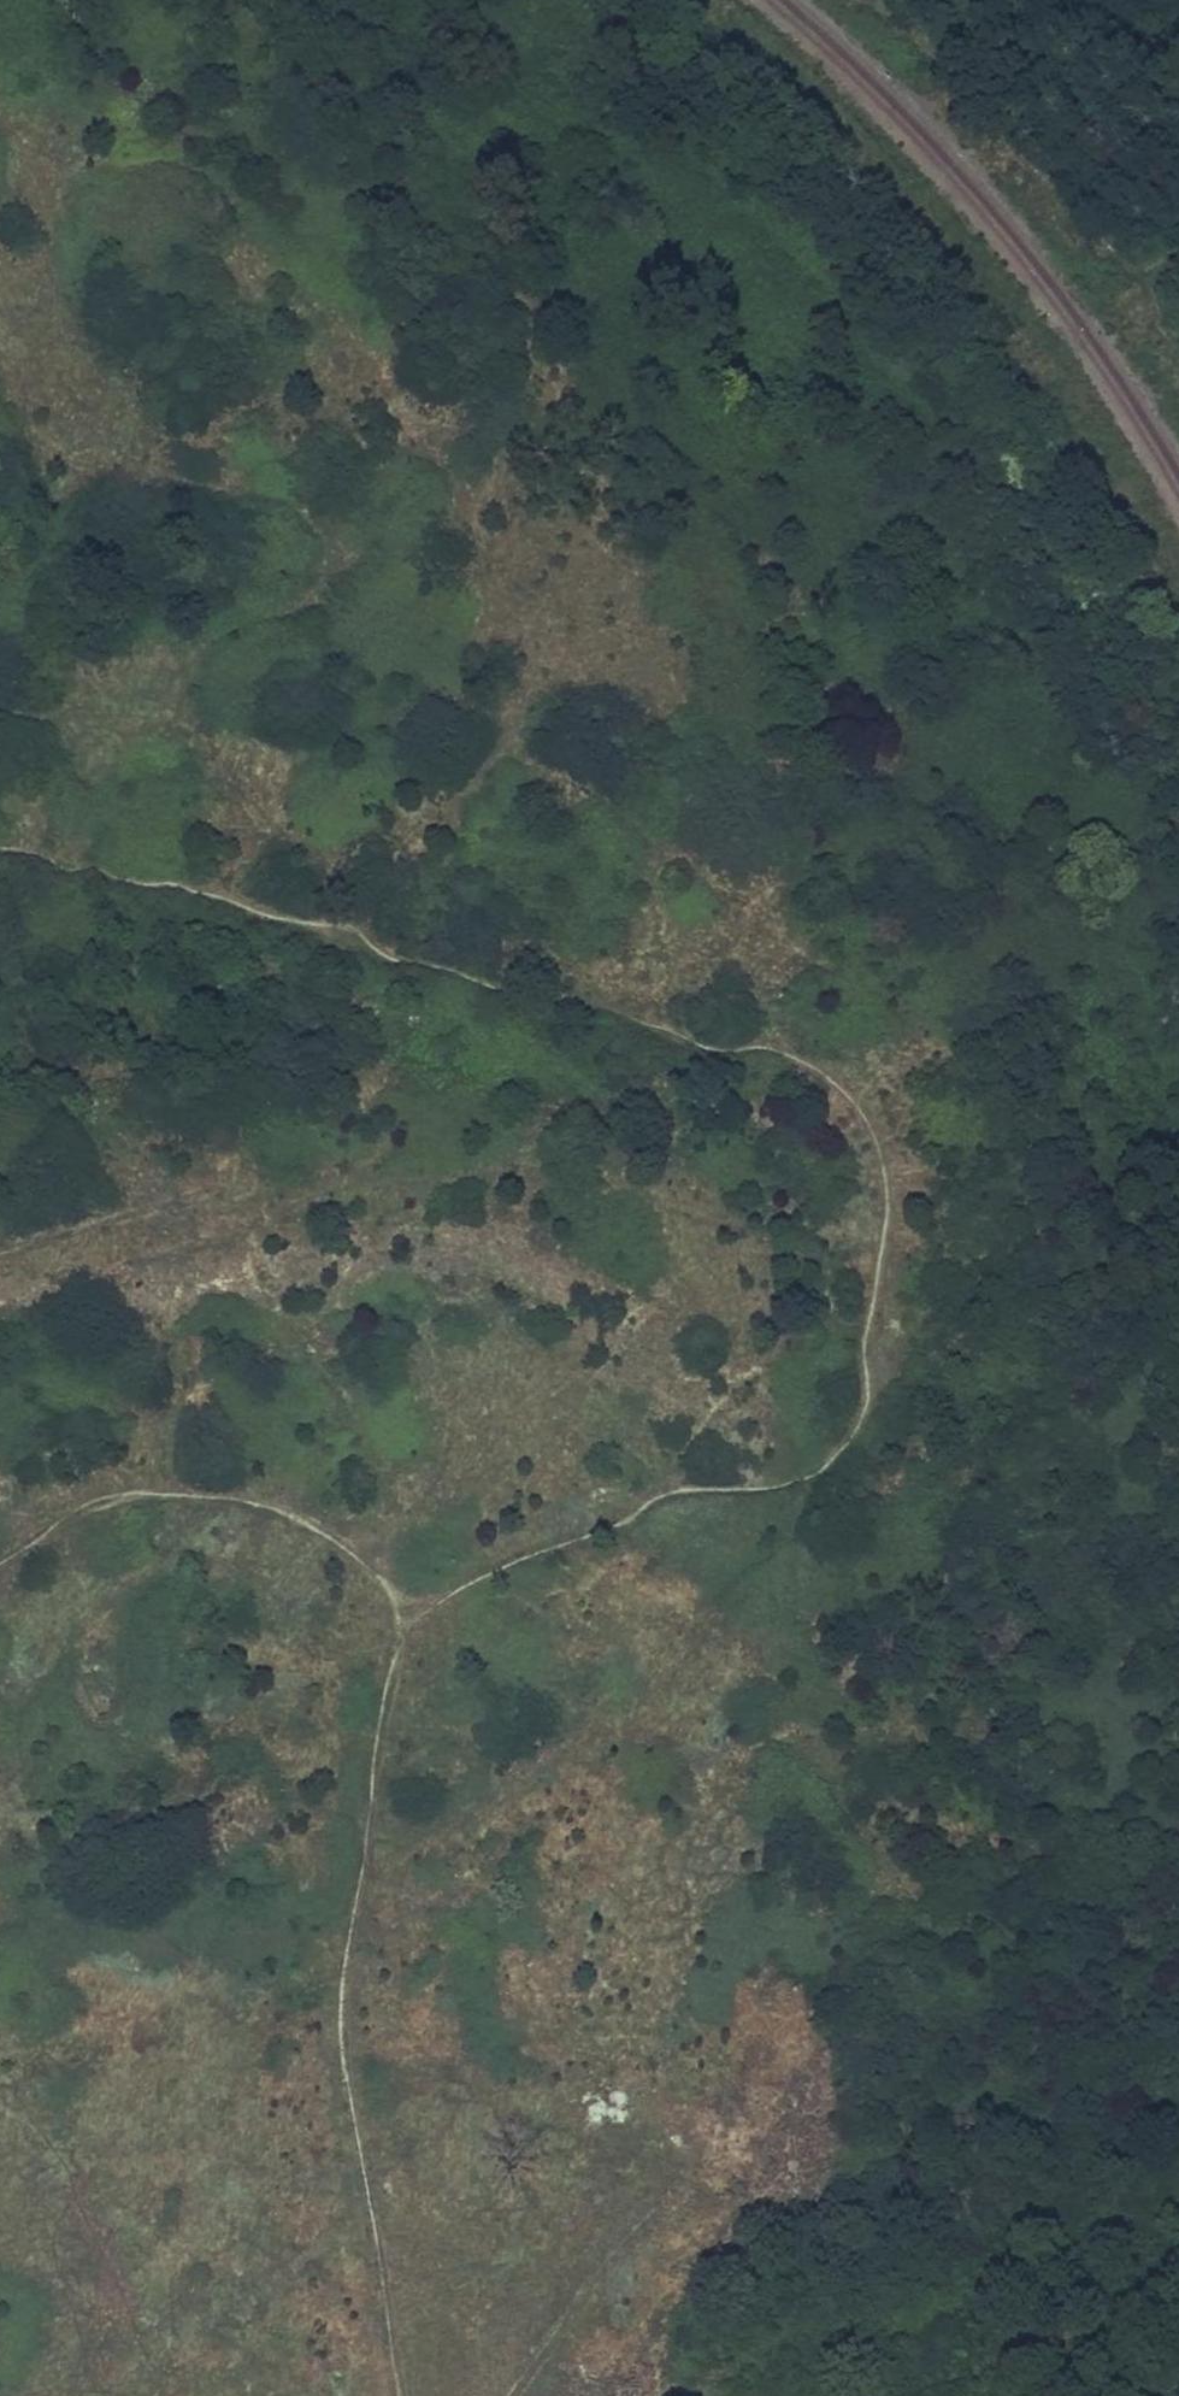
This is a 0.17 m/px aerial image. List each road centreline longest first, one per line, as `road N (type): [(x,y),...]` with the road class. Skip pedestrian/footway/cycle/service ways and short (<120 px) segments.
road 1 (track): [(408,2395),(386,2245),(357,2151),(343,2030),(355,1881)]
road 2 (track): [(698,2162),(555,2337),(531,2395)]

